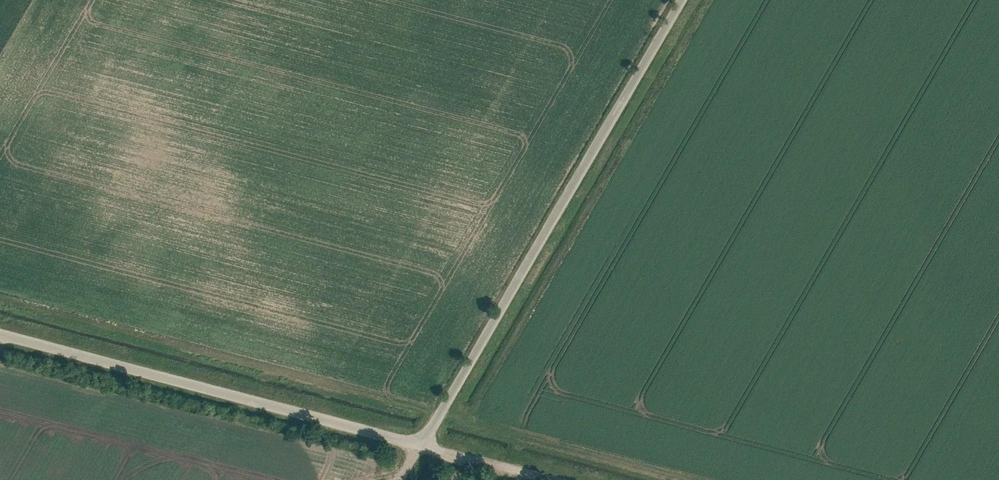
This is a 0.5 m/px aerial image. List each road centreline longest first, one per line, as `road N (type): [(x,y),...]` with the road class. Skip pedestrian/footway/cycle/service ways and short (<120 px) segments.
road 1 (unclassified): [(417,439),(676,0)]
road 2 (residential): [(0,331),(417,439)]
road 3 (track): [(574,479),(417,439)]

